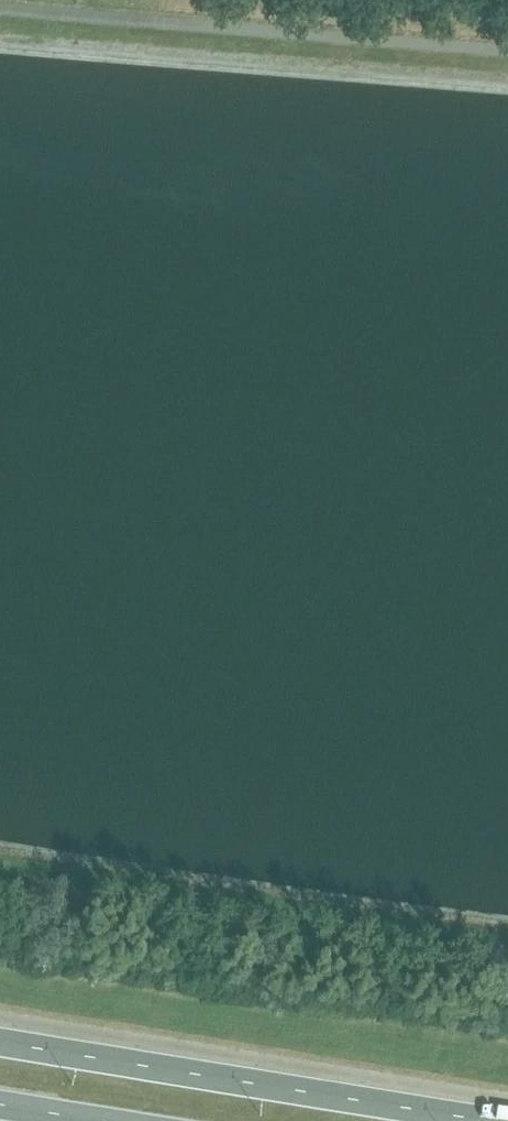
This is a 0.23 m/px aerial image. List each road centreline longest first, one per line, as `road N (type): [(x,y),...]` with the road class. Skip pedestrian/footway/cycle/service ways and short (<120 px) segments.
road 1 (unclassified): [(507,52),(0,8)]
road 2 (primary): [(489,1120),(0,1041)]

